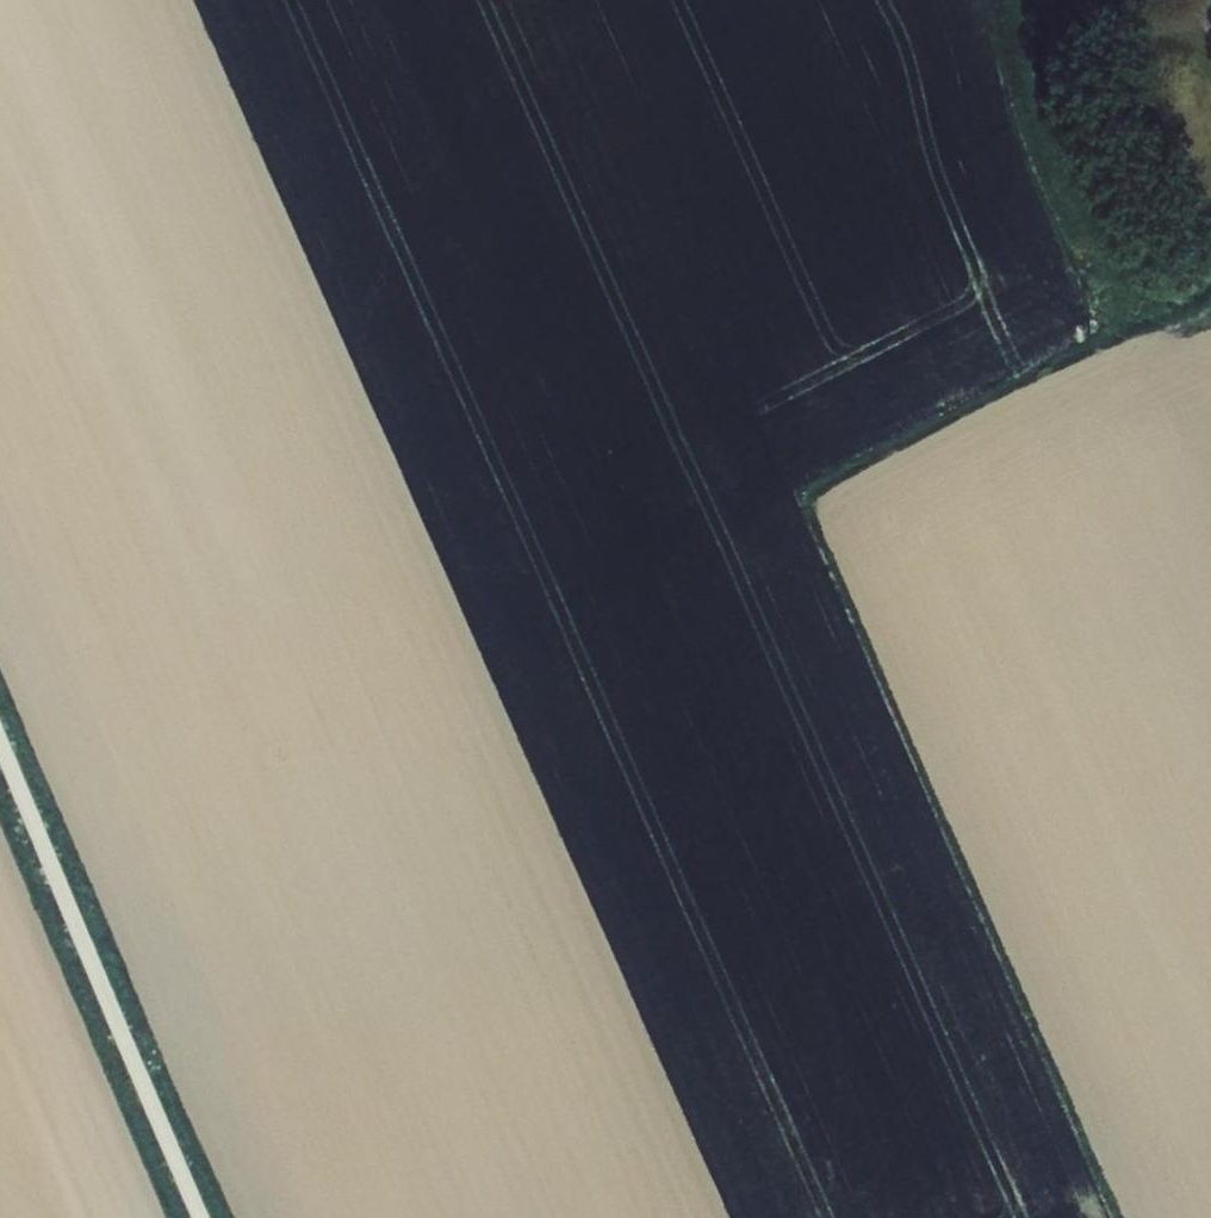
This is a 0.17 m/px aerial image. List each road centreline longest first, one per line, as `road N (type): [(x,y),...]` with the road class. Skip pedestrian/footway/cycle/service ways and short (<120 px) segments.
road 1 (track): [(202,1217),(0,737)]

